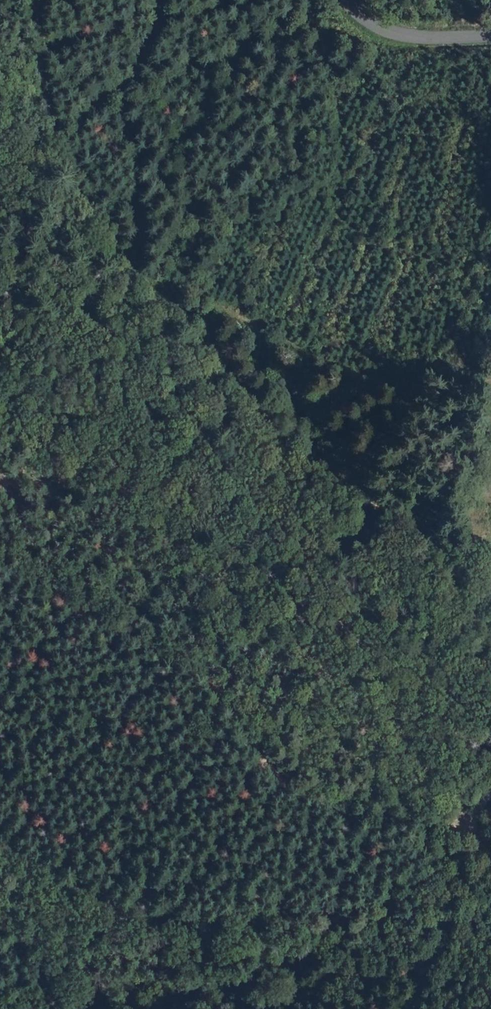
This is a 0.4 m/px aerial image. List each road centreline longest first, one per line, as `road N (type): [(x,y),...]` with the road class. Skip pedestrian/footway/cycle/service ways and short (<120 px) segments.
road 1 (track): [(490,582),(429,534),(304,461),(255,418),(233,378),(79,212),(48,117),(31,0)]
road 2 (secondary): [(490,37),(416,38),(384,29),(346,0)]

